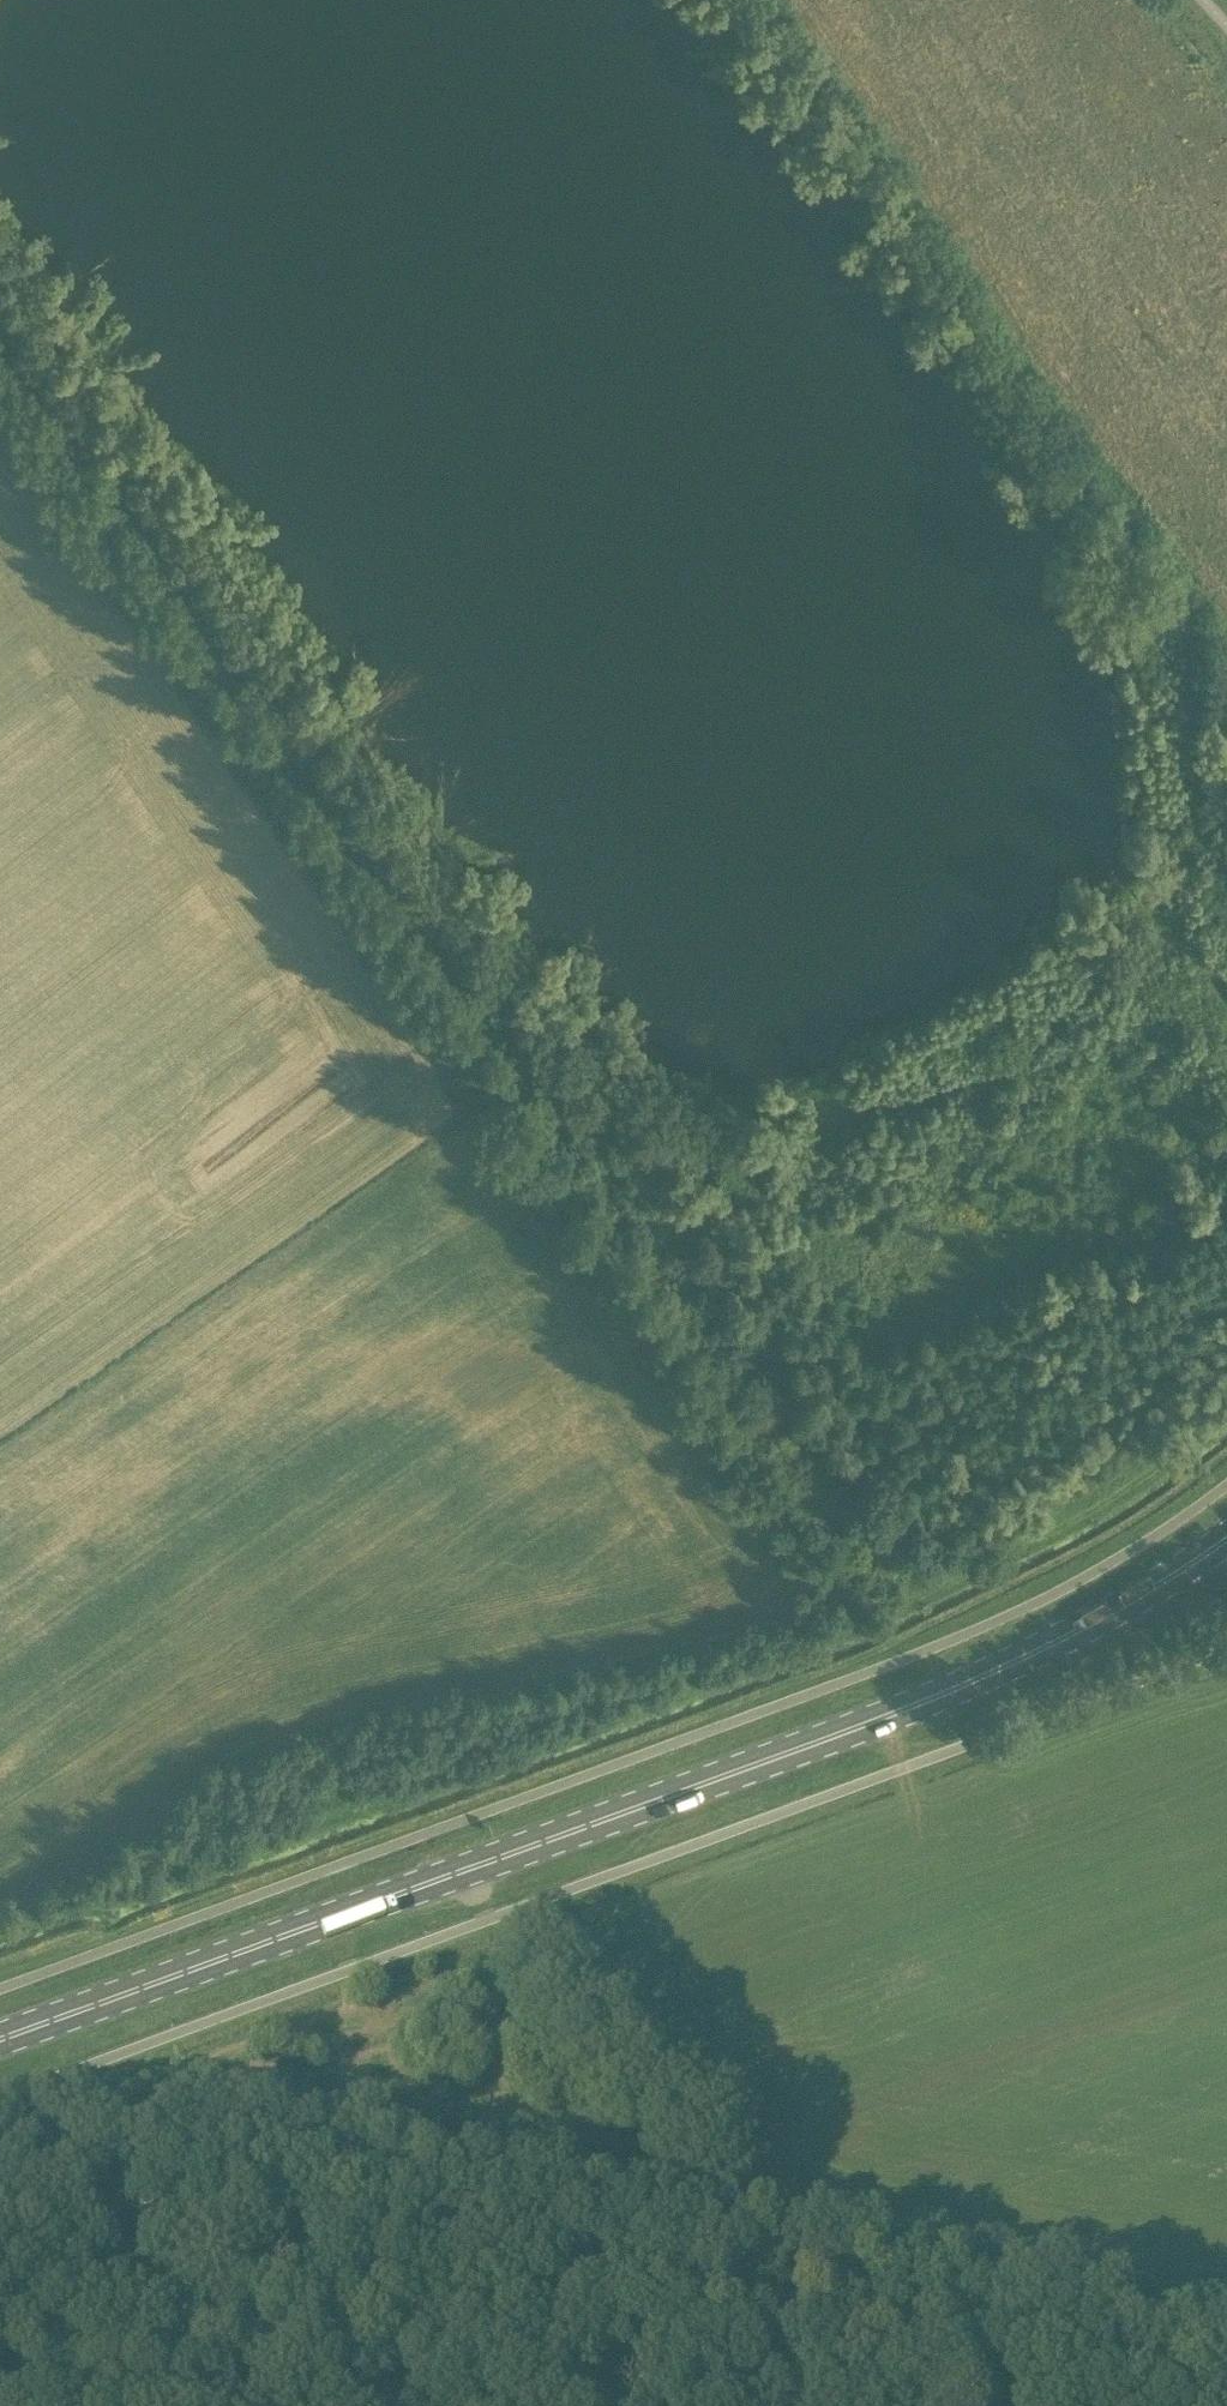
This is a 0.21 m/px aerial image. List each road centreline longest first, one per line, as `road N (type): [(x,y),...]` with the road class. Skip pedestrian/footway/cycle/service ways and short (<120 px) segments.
road 1 (primary): [(0,2039),(970,1683),(1126,1603),(1226,1539)]

